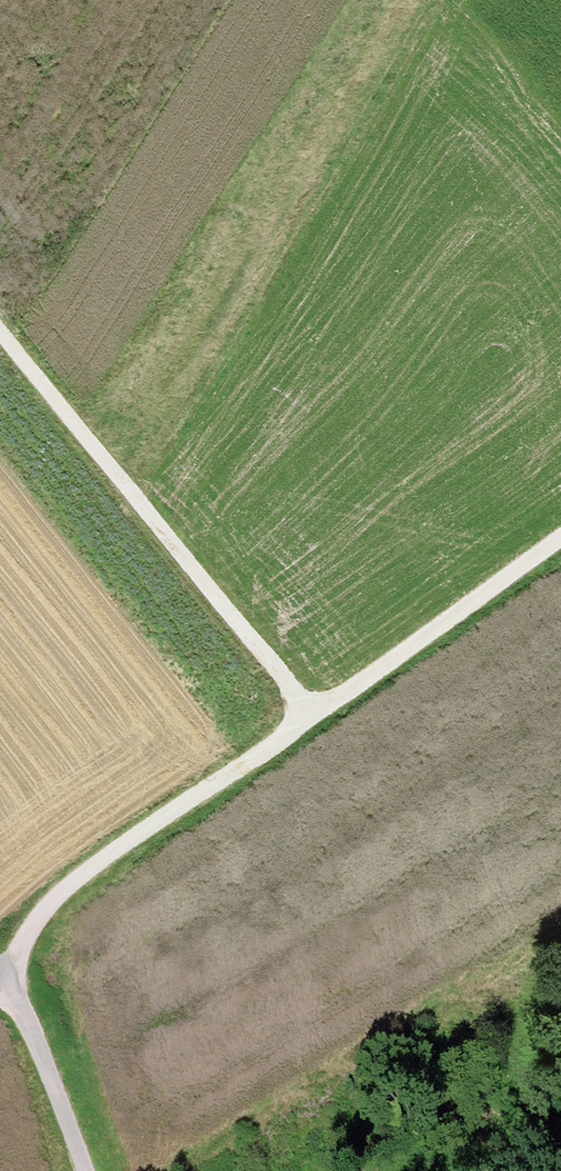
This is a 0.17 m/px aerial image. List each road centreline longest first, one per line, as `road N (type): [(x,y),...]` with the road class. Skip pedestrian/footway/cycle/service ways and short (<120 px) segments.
road 1 (track): [(7,974),(43,910),(75,879),(560,534)]
road 2 (track): [(439,0),(129,493)]
road 3 (track): [(0,334),(310,716)]
road 4 (track): [(0,976),(7,974),(84,1170)]

